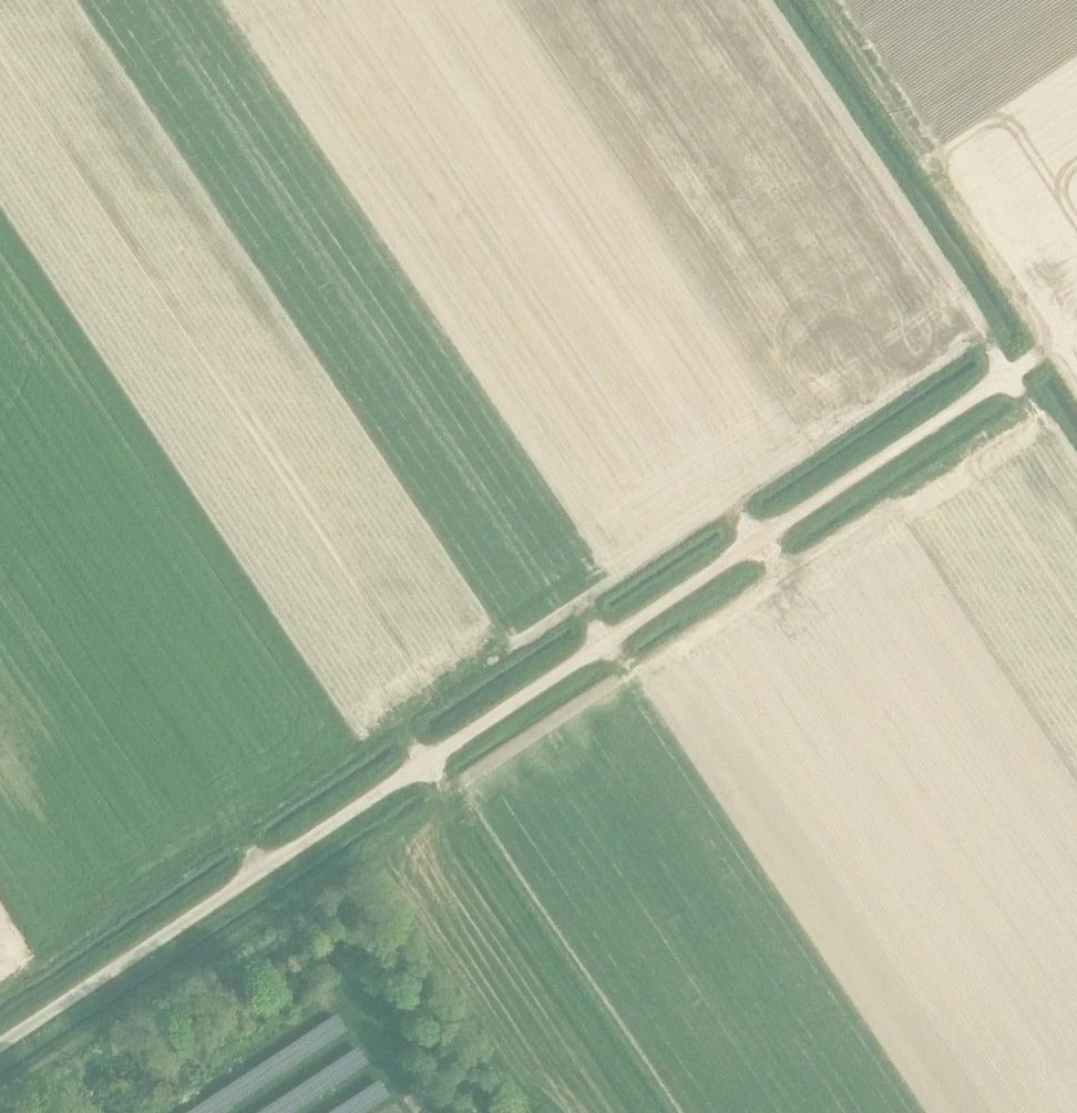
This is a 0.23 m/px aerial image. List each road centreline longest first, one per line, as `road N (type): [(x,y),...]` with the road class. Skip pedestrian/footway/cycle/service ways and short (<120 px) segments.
road 1 (unclassified): [(0,1050),(443,759),(1017,367)]

